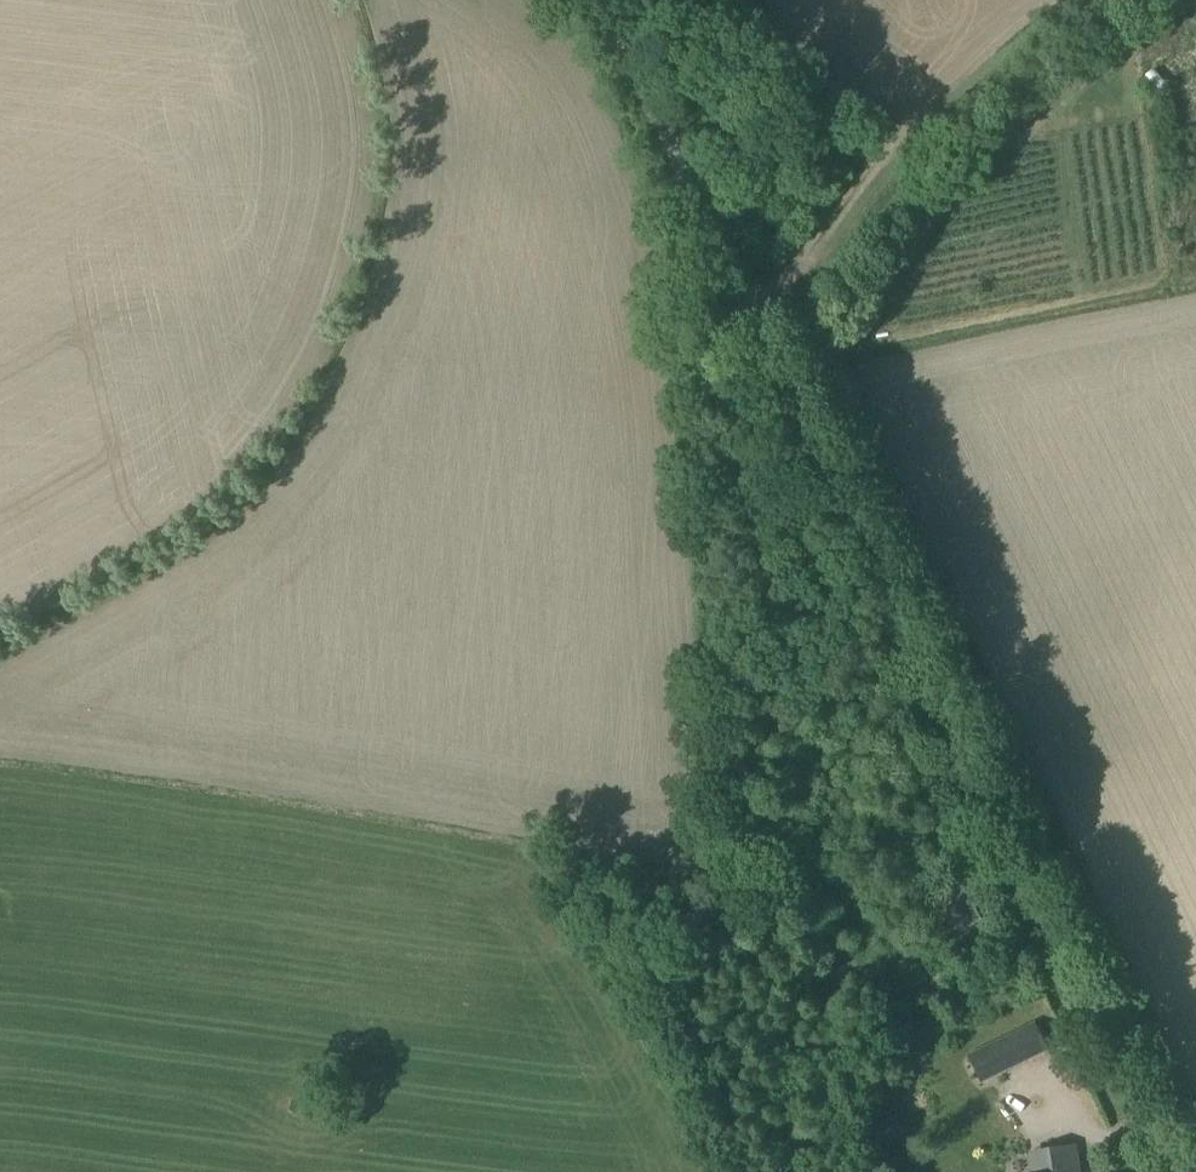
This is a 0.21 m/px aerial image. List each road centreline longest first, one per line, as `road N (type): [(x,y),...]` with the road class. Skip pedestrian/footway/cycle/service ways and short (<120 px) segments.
road 1 (unclassified): [(1175,1171),(631,58),(593,0)]

